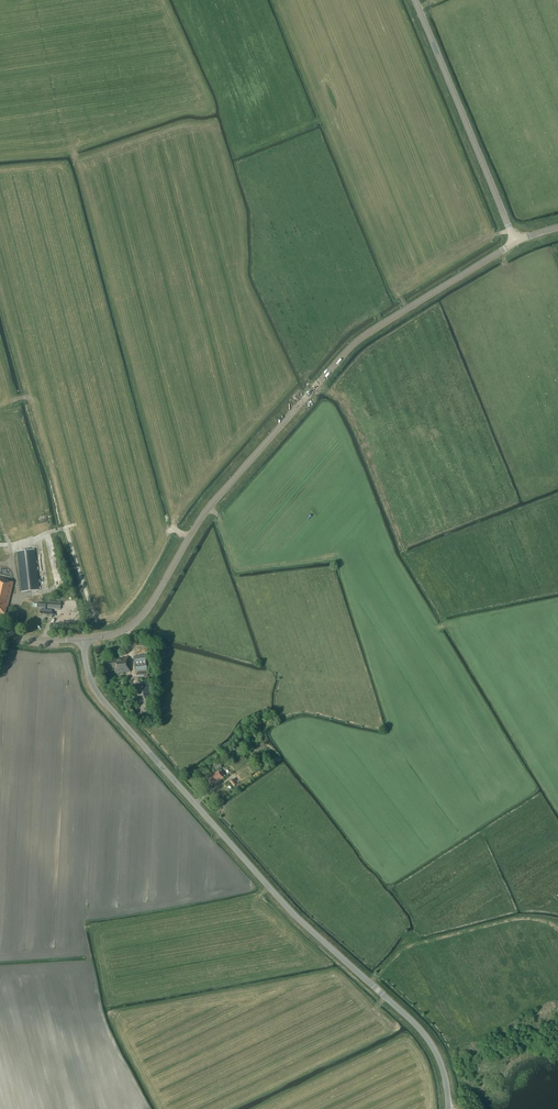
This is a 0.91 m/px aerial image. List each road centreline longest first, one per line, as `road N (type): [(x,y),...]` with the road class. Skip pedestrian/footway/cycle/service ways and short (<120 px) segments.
road 1 (tertiary): [(449,1108),(441,1066),(424,1034),(288,909),(142,744),(91,677),(84,638)]
road 2 (tertiary): [(84,638),(113,634),(142,616),(213,502),(354,344),(516,242)]
road 3 (tertiary): [(516,242),(415,0)]

